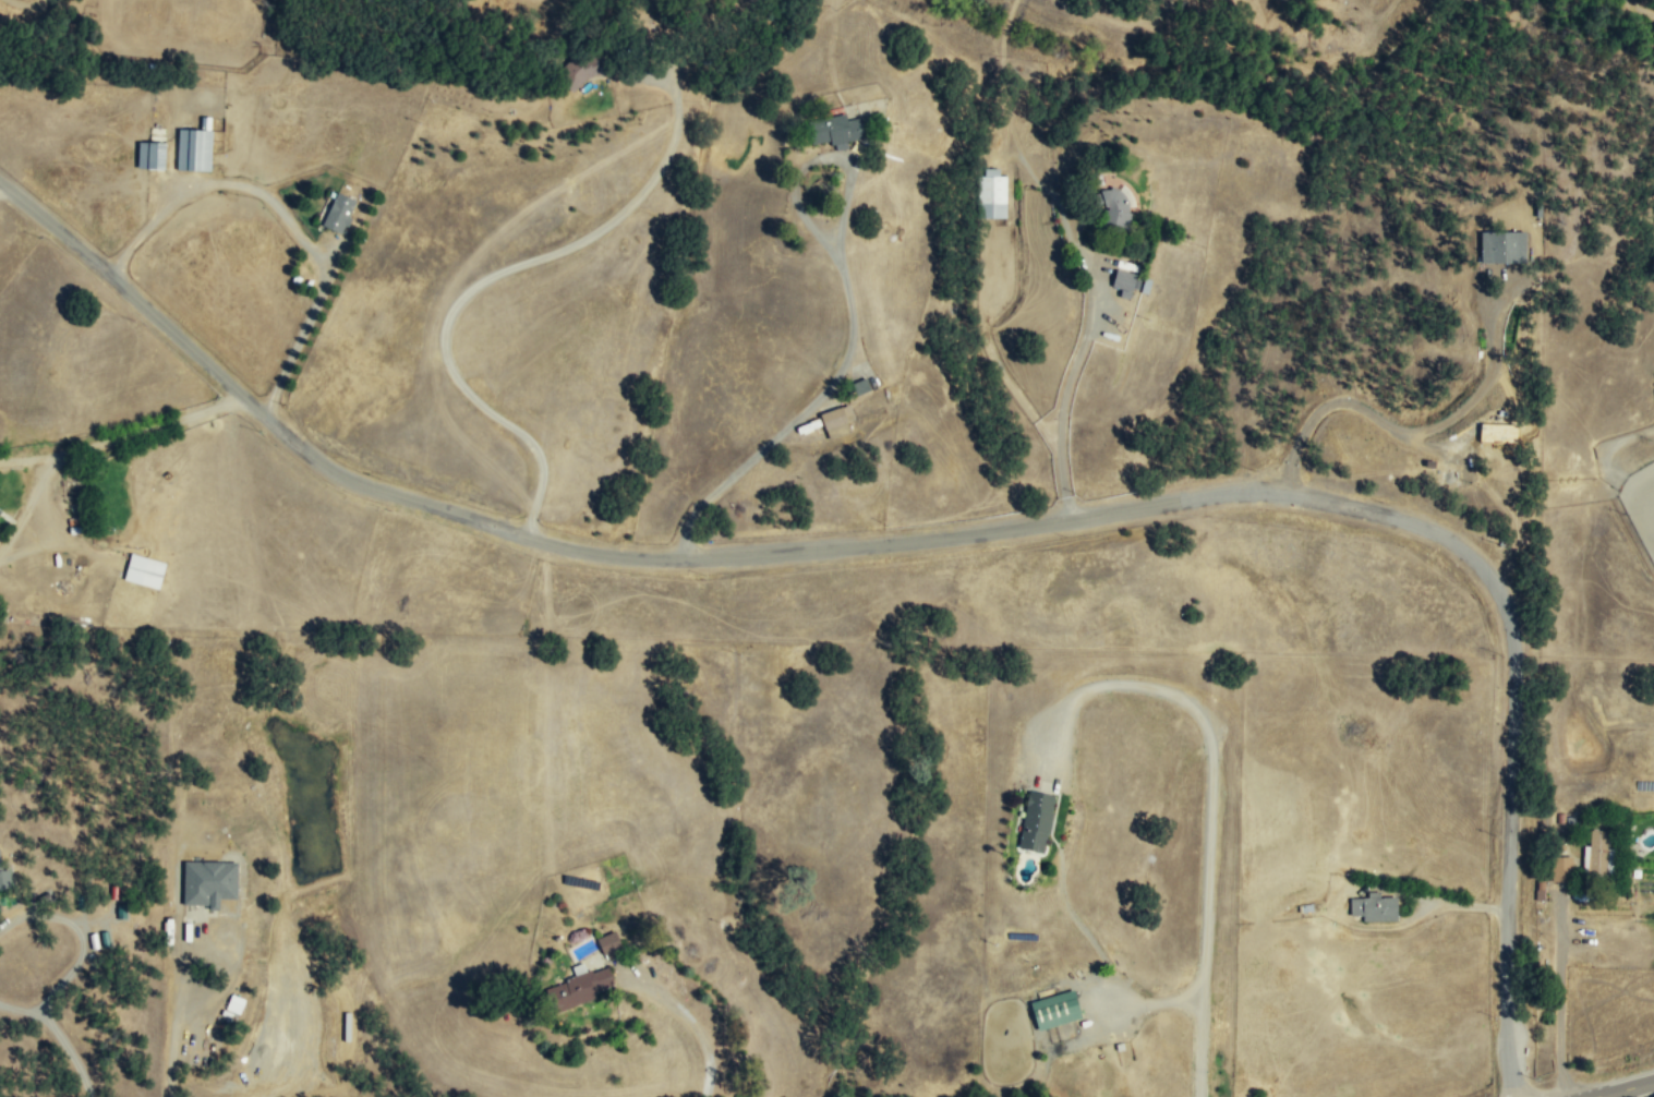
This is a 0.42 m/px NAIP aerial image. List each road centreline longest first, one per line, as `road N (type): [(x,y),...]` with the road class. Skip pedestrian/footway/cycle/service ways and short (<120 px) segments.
road 1 (residential): [(1515,1096),(1510,863),(1518,659),(1504,589),(1462,545),(1385,514),(1273,496),(785,558),(597,556),(395,494),(336,466),(0,179)]

